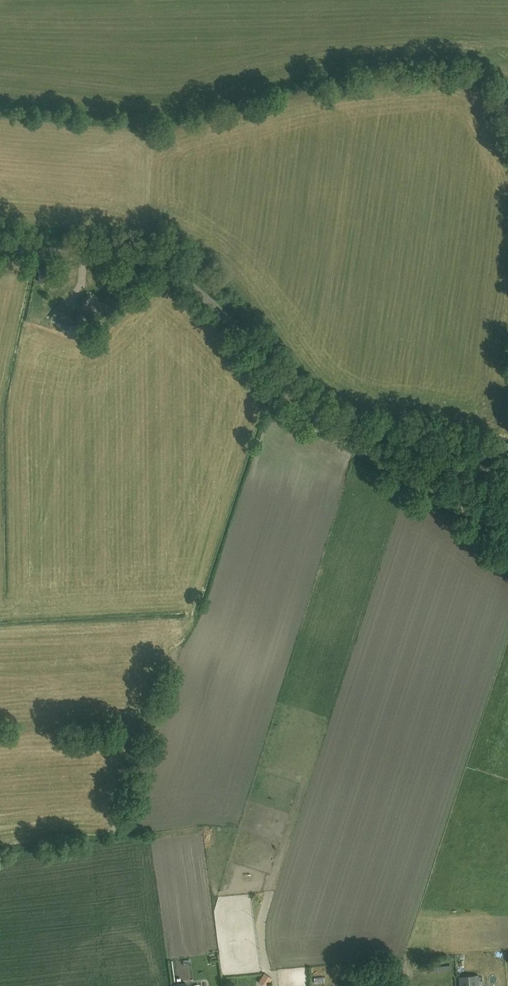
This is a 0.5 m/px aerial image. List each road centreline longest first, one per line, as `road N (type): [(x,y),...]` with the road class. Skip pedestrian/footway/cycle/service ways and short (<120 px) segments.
road 1 (unclassified): [(507,544),(383,458),(315,423),(223,316),(162,268),(0,247)]

